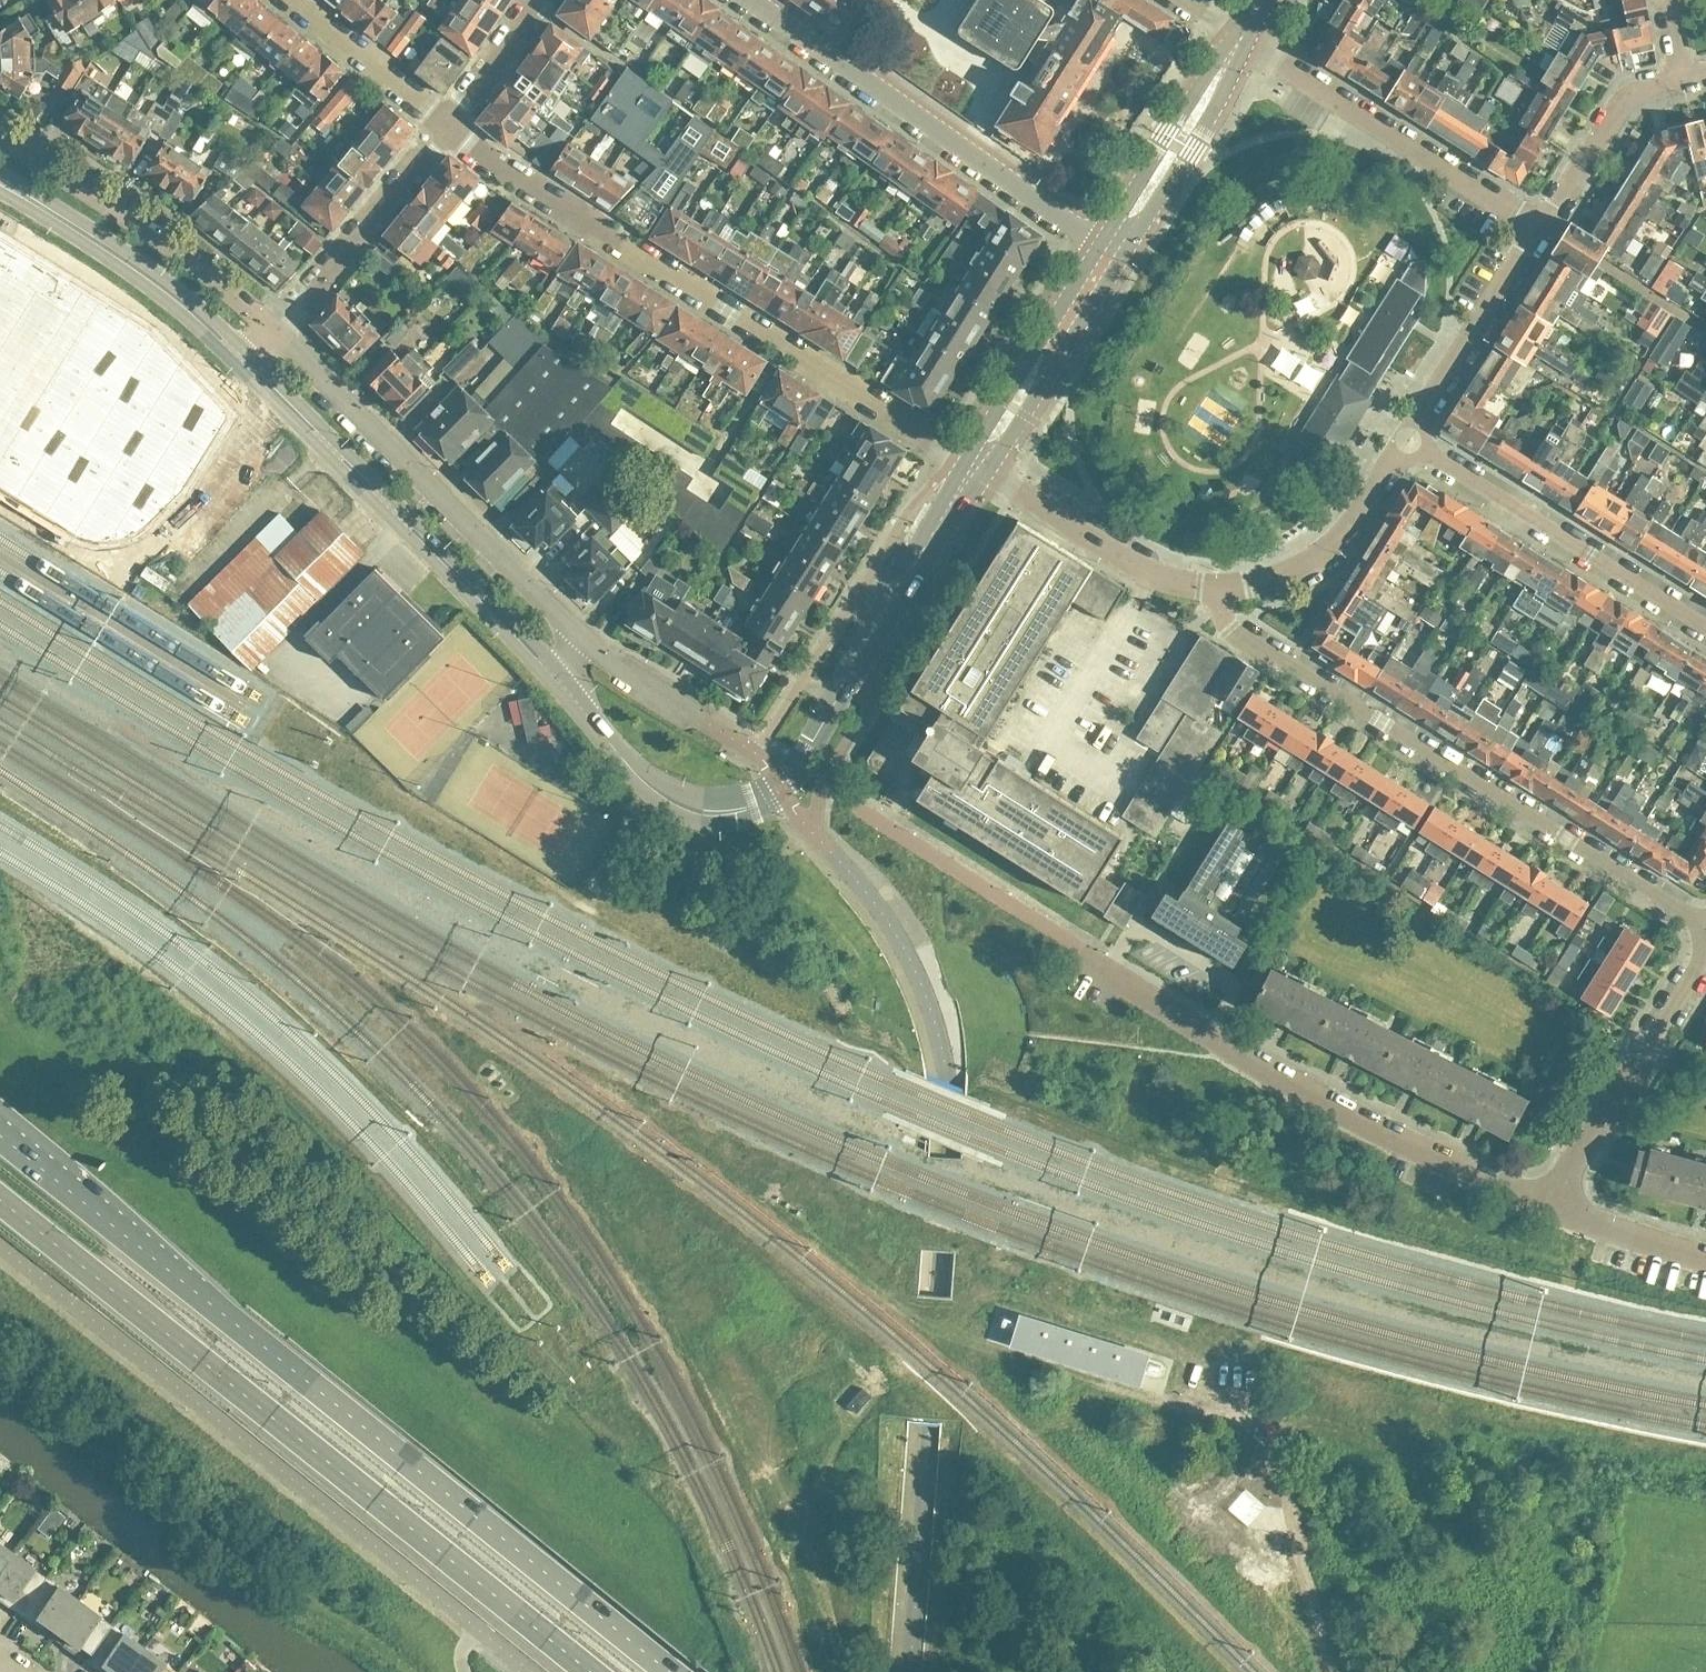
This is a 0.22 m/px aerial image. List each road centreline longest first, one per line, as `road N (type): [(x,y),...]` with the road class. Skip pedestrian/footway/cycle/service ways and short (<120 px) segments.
road 1 (primary): [(672,1671),(0,1136)]
road 2 (primary): [(0,1203),(591,1671)]
road 3 (residential): [(976,466),(449,126)]
road 4 (residential): [(1705,926),(1233,631),(1223,588)]
road 5 (residential): [(1547,1202),(1391,1135),(1087,956)]
road 6 (tertiary): [(553,678),(242,359)]
road 7 (residential): [(581,636),(275,335)]
road 8 (residential): [(761,0),(1113,245)]
road 9 (residential): [(1543,227),(1246,32)]
road 10 (tertiary): [(796,770),(976,466)]
road 11 (residential): [(1705,625),(1409,441)]
road 12 (residential): [(275,335),(205,272),(0,137)]
road 13 (tertiary): [(796,770),(782,786),(739,804),(686,802),(639,776),(553,678)]
road 14 (tertiary): [(242,359),(158,284),(0,181)]
road 15 (residential): [(1547,1202),(1705,954)]
road 16 (residential): [(1223,588),(1147,570),(976,466)]
road 17 (residential): [(275,335),(449,126)]
road 18 (tertiary): [(976,466),(1113,245)]
road 19 (residential): [(1409,441),(1543,227)]
road 20 (tertiary): [(1113,245),(1246,32)]
road 21 (residential): [(1223,588),(1306,566),(1353,526),(1409,441)]
road 22 (residential): [(1543,227),(1630,97),(1682,80)]
road 23 (residential): [(449,126),(294,0)]
road 24 (residential): [(1705,1257),(1547,1202)]
road 25 (residential): [(449,126),(539,0)]
road 26 (residential): [(703,720),(581,636)]

